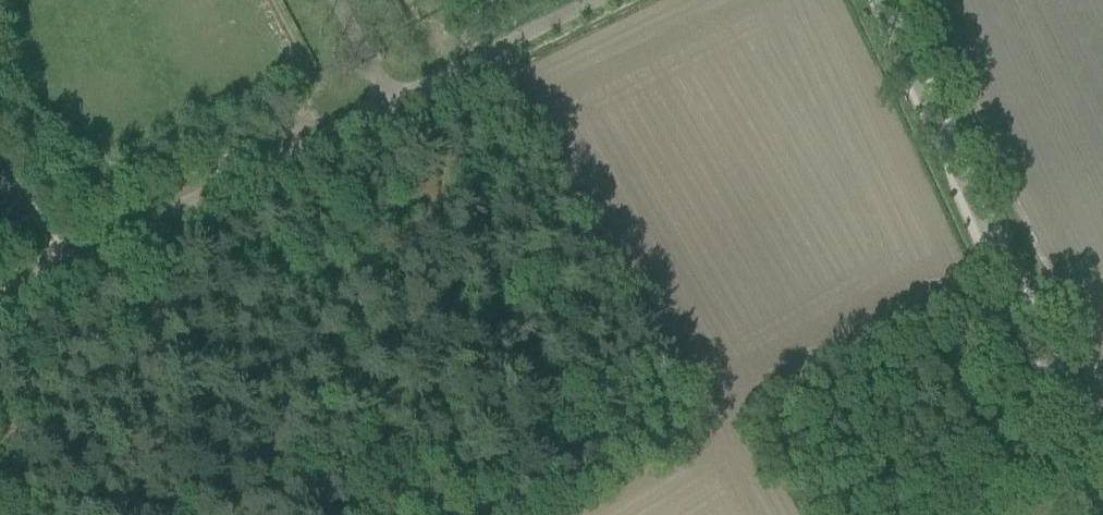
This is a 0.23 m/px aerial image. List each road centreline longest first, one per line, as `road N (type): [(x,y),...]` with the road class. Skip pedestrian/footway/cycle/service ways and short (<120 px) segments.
road 1 (unclassified): [(0,307),(390,99),(602,0)]
road 2 (unclassified): [(1102,493),(873,0)]

